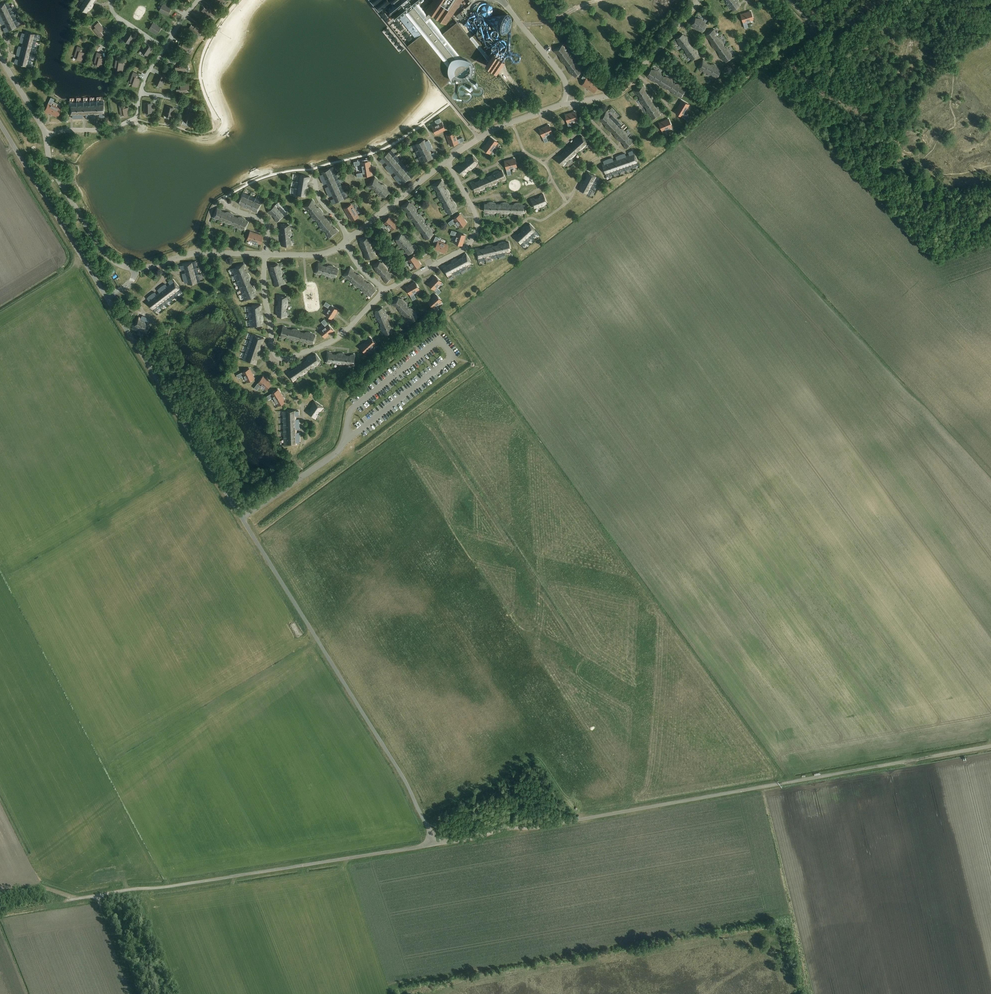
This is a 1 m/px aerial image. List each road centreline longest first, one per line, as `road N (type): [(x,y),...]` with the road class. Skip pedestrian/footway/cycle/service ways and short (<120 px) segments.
road 1 (unclassified): [(432,840),(397,768),(0,123)]
road 2 (unclassified): [(432,840),(990,746)]
road 3 (unclassified): [(86,897),(432,840)]

